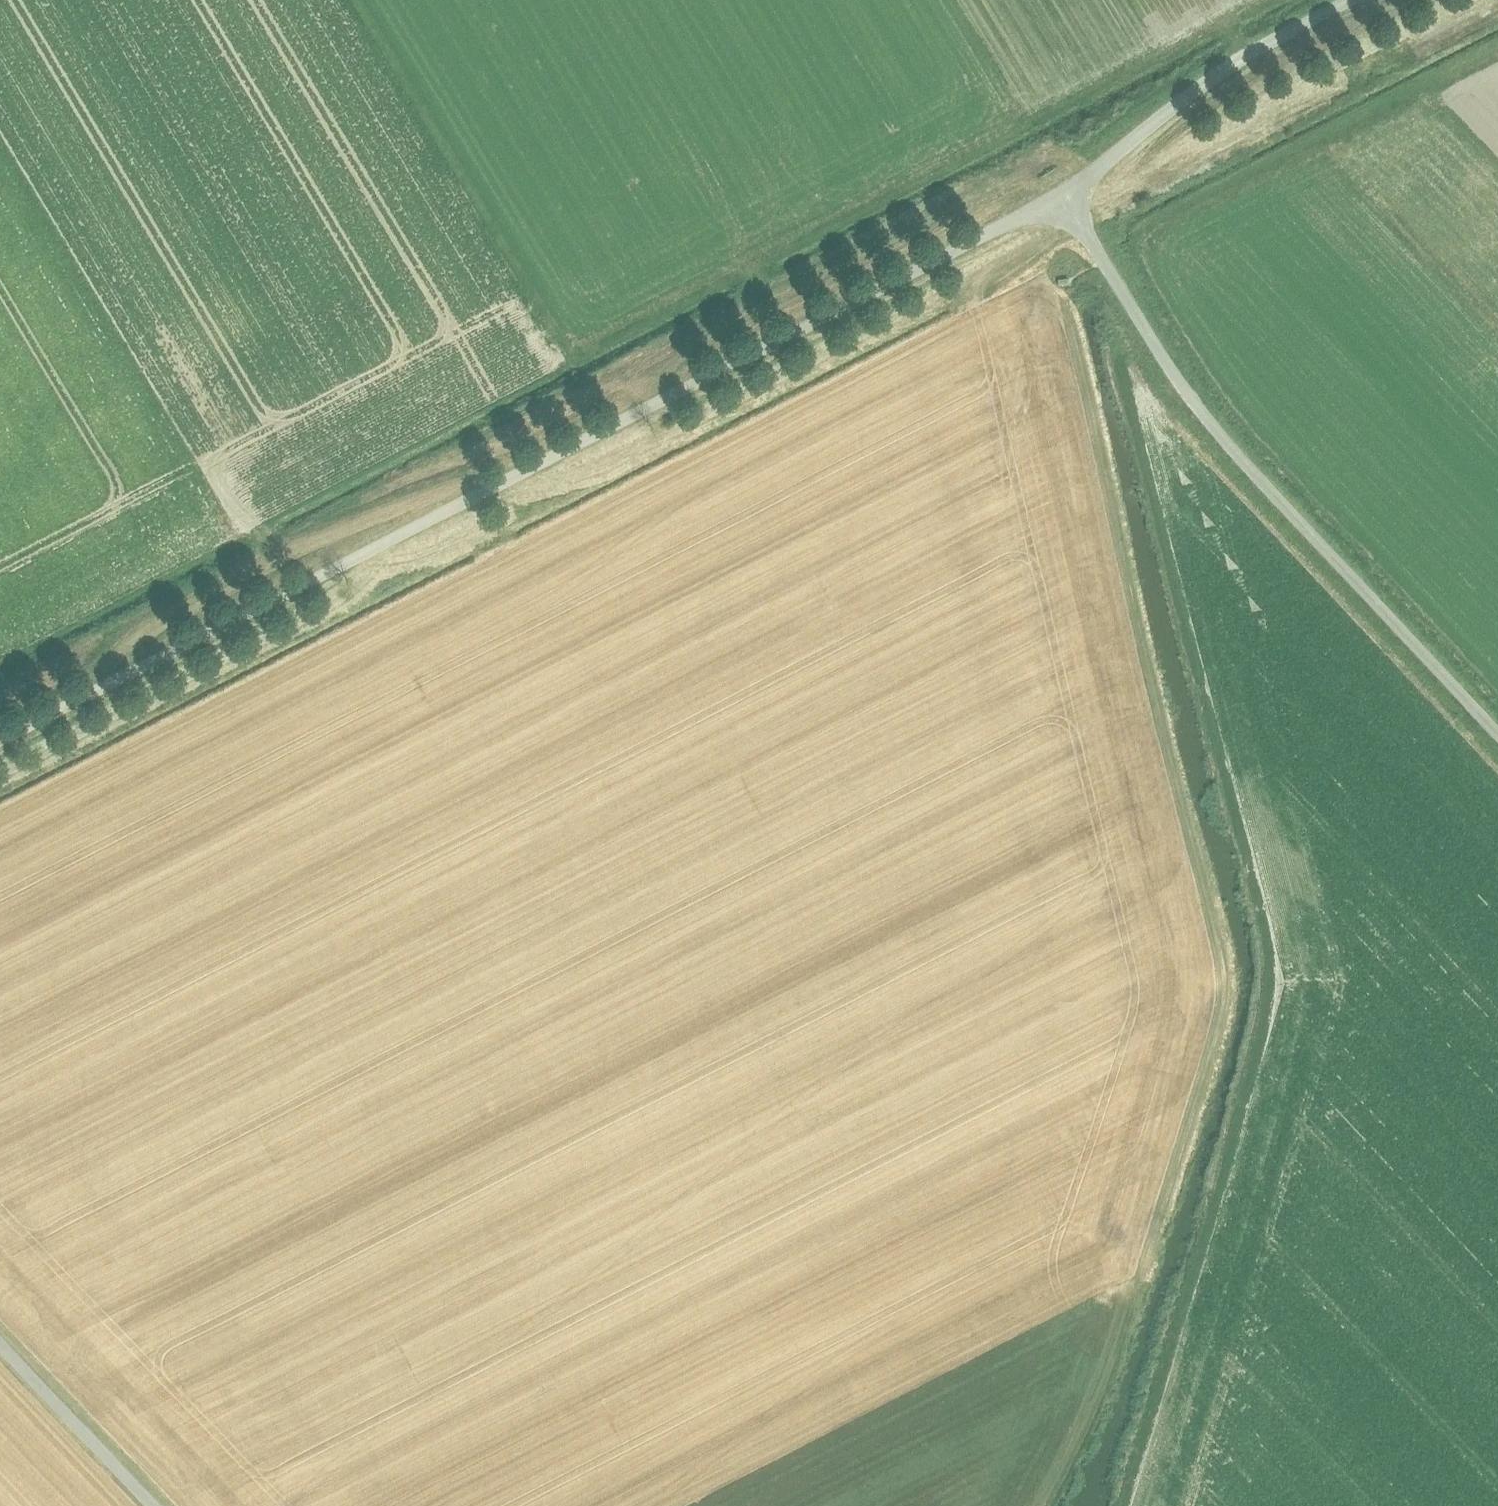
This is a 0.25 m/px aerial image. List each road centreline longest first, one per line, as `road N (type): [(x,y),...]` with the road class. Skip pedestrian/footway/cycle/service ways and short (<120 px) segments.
road 1 (unclassified): [(0,741),(1062,194)]
road 2 (unclassified): [(1497,741),(1254,484),(1147,337),(1062,194)]
road 3 (track): [(650,407),(662,377),(765,298),(982,193),(1045,202)]
road 4 (unclassified): [(1062,194),(1238,60),(1351,0)]

